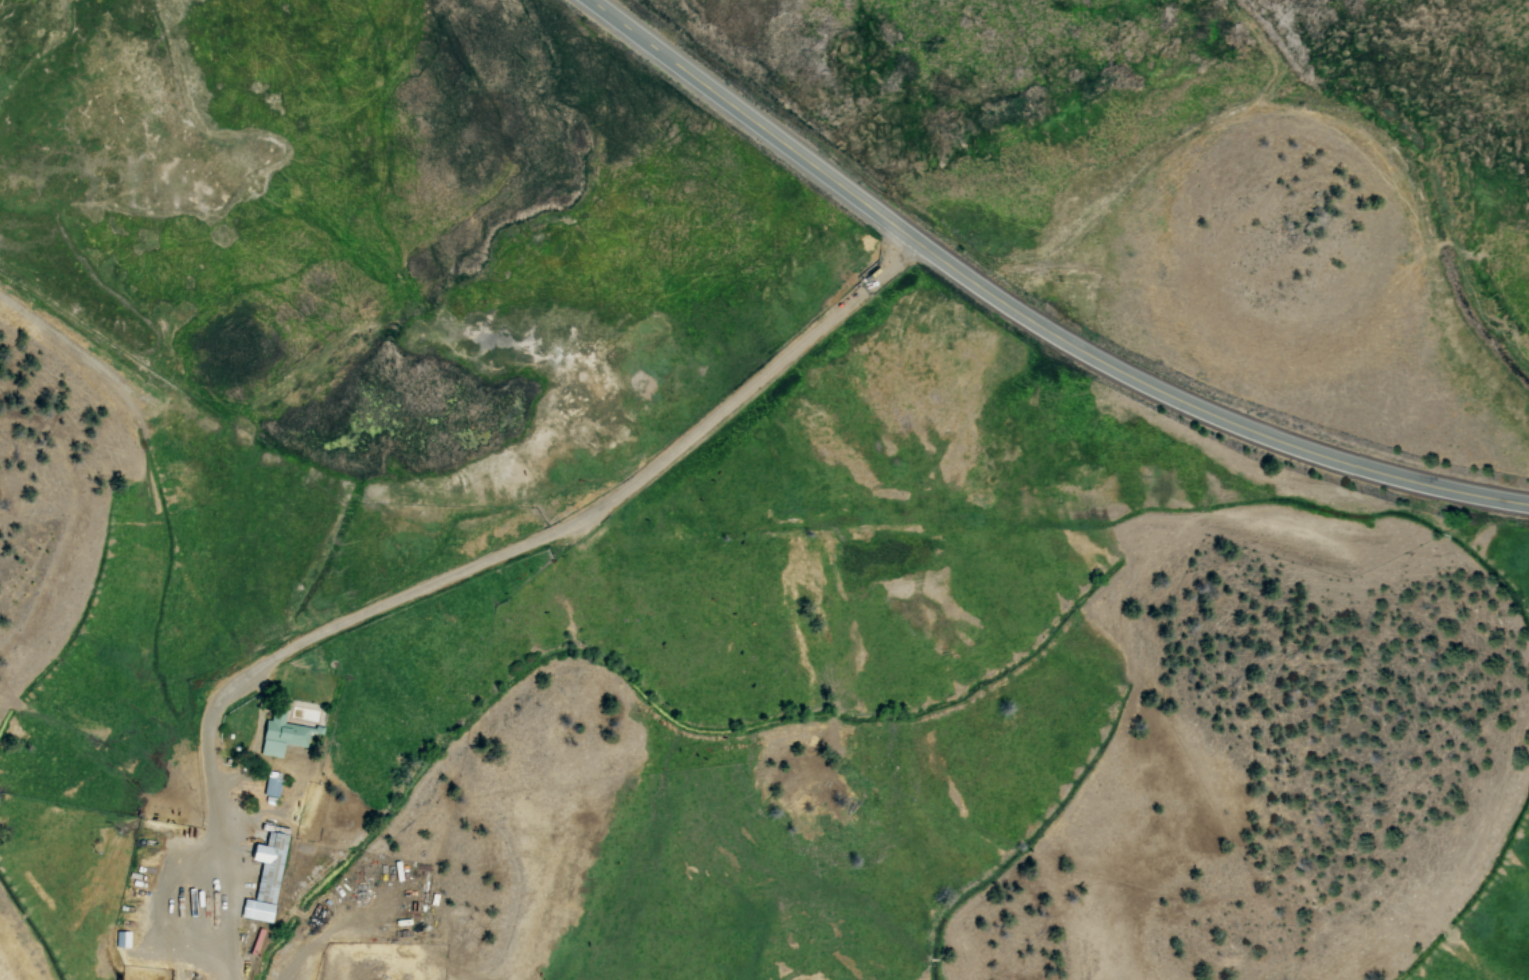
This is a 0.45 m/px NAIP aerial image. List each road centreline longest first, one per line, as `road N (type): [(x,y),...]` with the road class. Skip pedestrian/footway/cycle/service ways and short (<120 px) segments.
road 1 (residential): [(914,237),(606,497),(320,629),(225,689),(209,733),(228,979)]
road 2 (secondary): [(594,0),(991,294),(1118,368),(1303,441),(1528,499)]
road 3 (residential): [(256,666),(188,582),(118,377)]
road 4 (residential): [(216,442),(0,294)]

